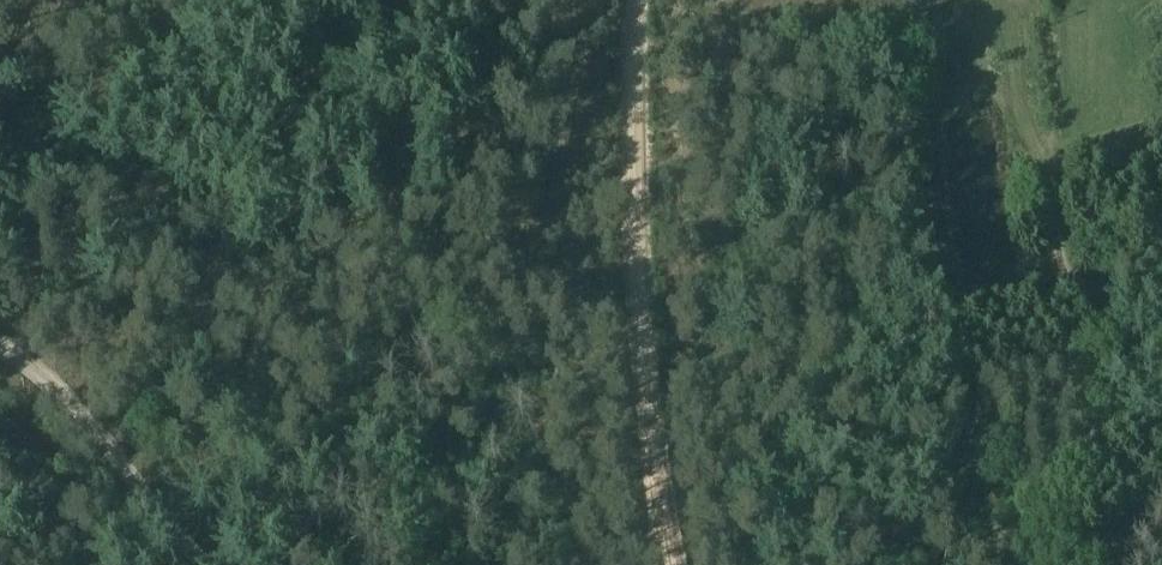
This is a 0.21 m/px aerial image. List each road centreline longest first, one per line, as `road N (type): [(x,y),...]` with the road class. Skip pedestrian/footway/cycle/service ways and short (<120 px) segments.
road 1 (track): [(1161,256),(1093,287),(1058,255),(1056,228)]

